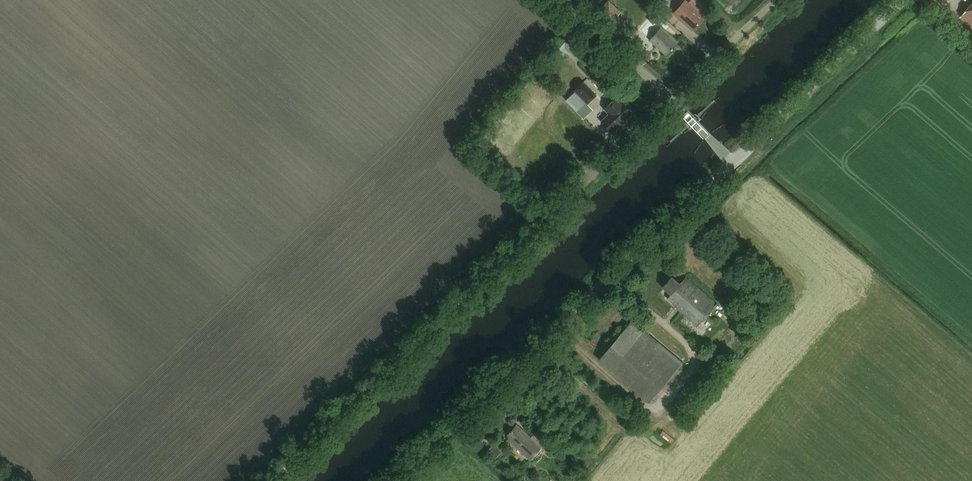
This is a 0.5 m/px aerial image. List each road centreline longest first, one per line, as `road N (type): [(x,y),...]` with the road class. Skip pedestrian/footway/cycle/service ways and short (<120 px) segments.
road 1 (track): [(780,0),(670,96),(273,480)]
road 2 (unclassified): [(394,480),(730,163)]
road 3 (unclassified): [(730,163),(670,96),(556,0)]
road 4 (unclassified): [(730,163),(901,0)]

